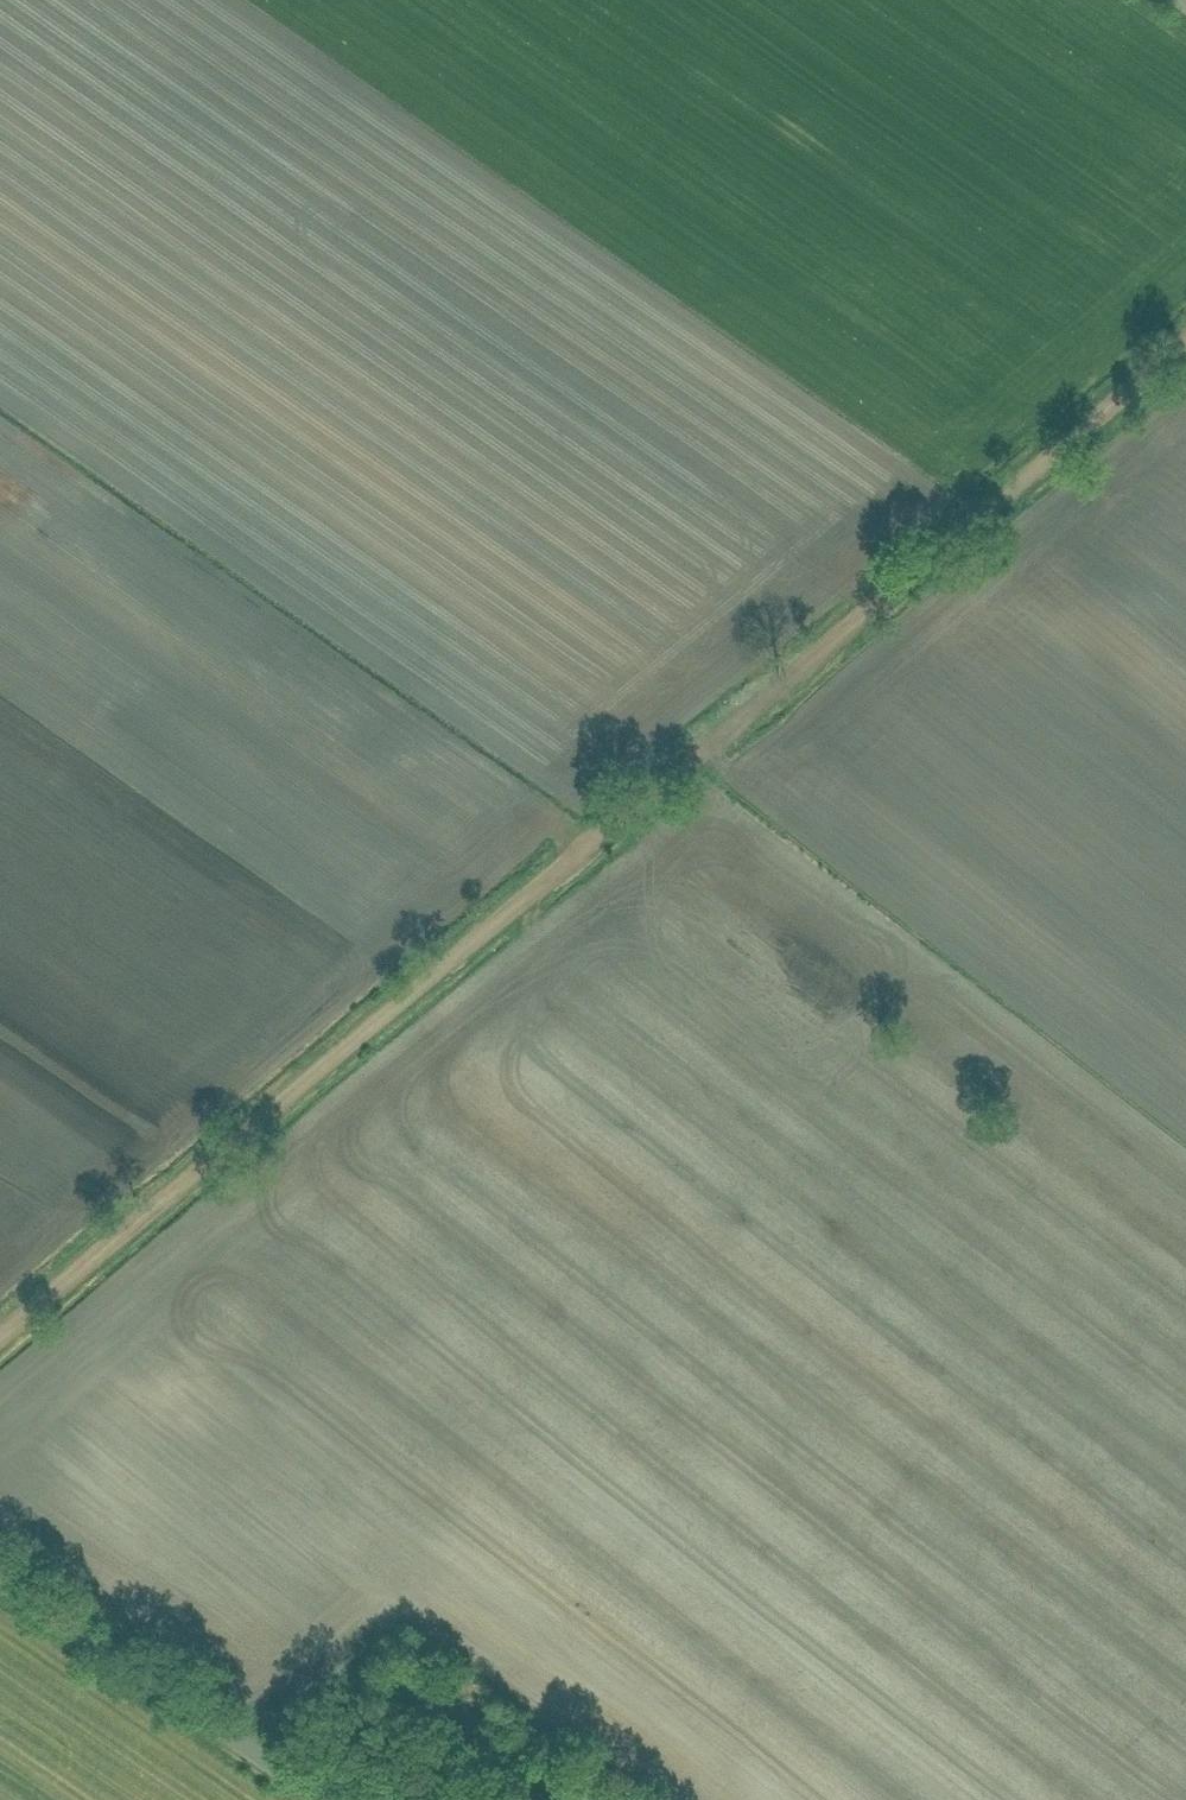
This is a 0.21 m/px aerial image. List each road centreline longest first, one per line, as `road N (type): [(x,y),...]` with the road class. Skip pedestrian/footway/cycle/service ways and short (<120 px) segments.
road 1 (track): [(1185,344),(0,1336)]
road 2 (unclassified): [(329,1799),(0,1577)]

